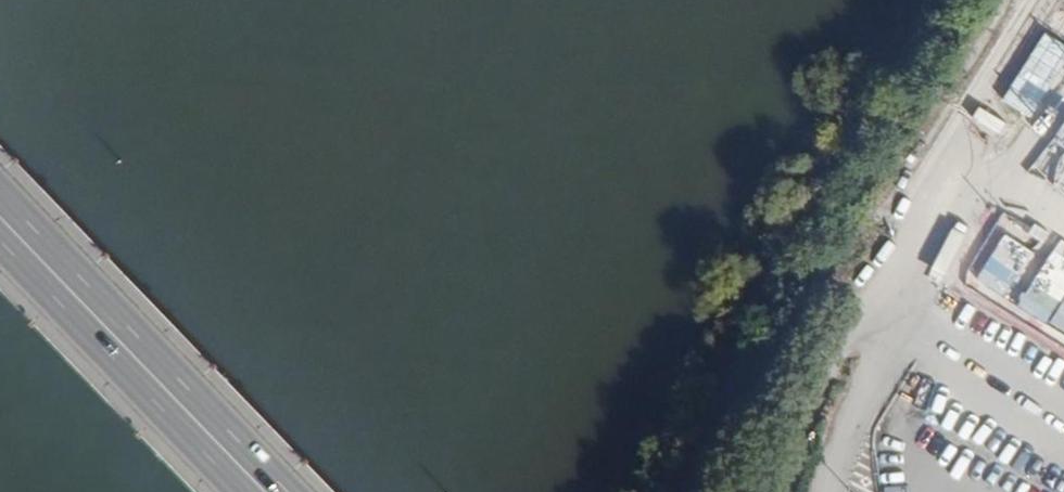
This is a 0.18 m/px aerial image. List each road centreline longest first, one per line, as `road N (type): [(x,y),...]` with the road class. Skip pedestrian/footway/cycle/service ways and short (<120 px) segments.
road 1 (primary): [(269,491),(0,214)]

